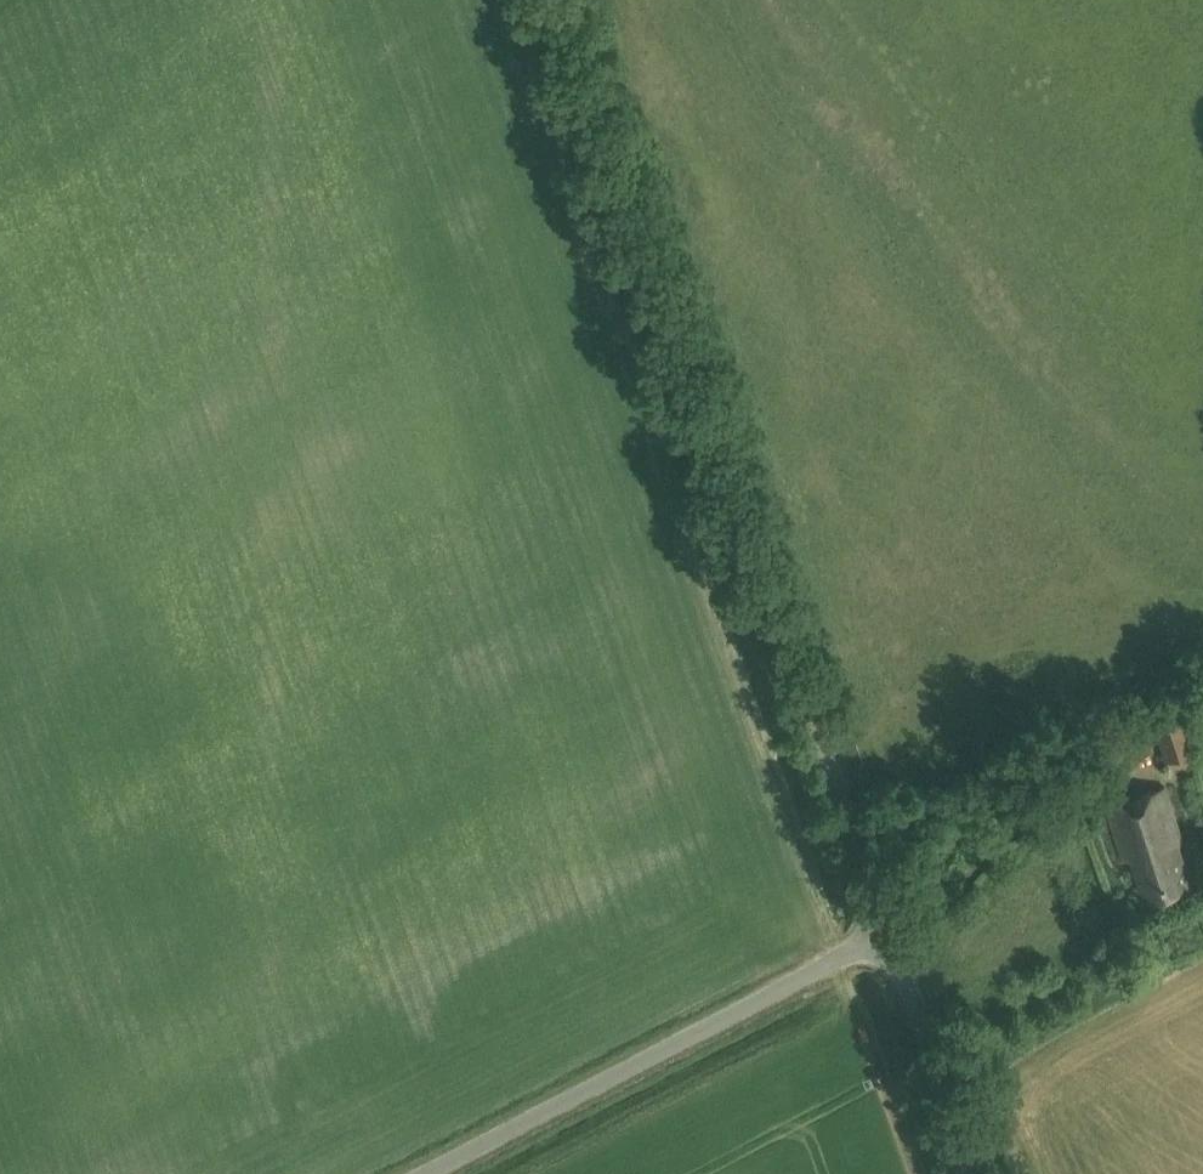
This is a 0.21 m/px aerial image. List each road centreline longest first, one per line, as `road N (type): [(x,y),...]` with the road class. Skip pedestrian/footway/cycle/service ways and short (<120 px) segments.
road 1 (unclassified): [(888,931),(560,0)]
road 2 (unclassified): [(423,1173),(888,931)]
road 3 (unclassified): [(980,1173),(888,931)]

